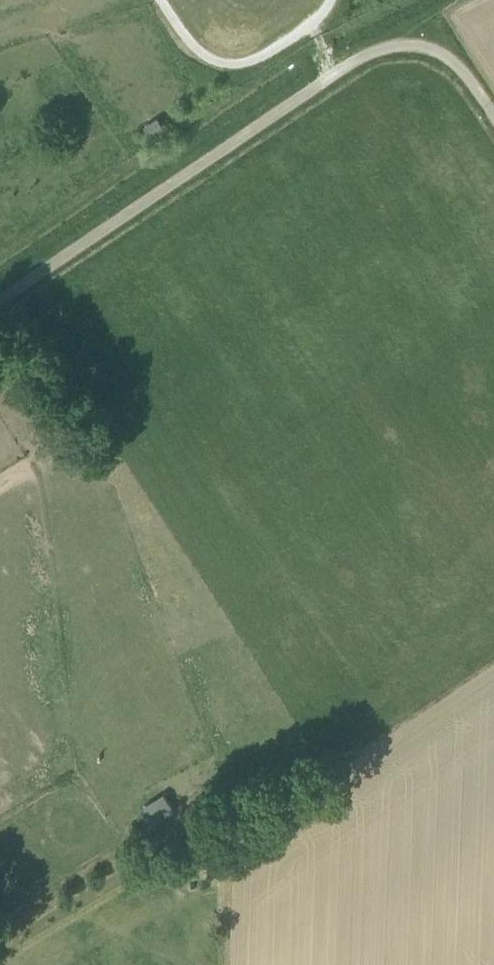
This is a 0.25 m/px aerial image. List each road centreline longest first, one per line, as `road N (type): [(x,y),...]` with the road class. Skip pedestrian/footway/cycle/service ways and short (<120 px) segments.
road 1 (unclassified): [(0,299),(357,58),(401,43),(438,49),(493,115)]

